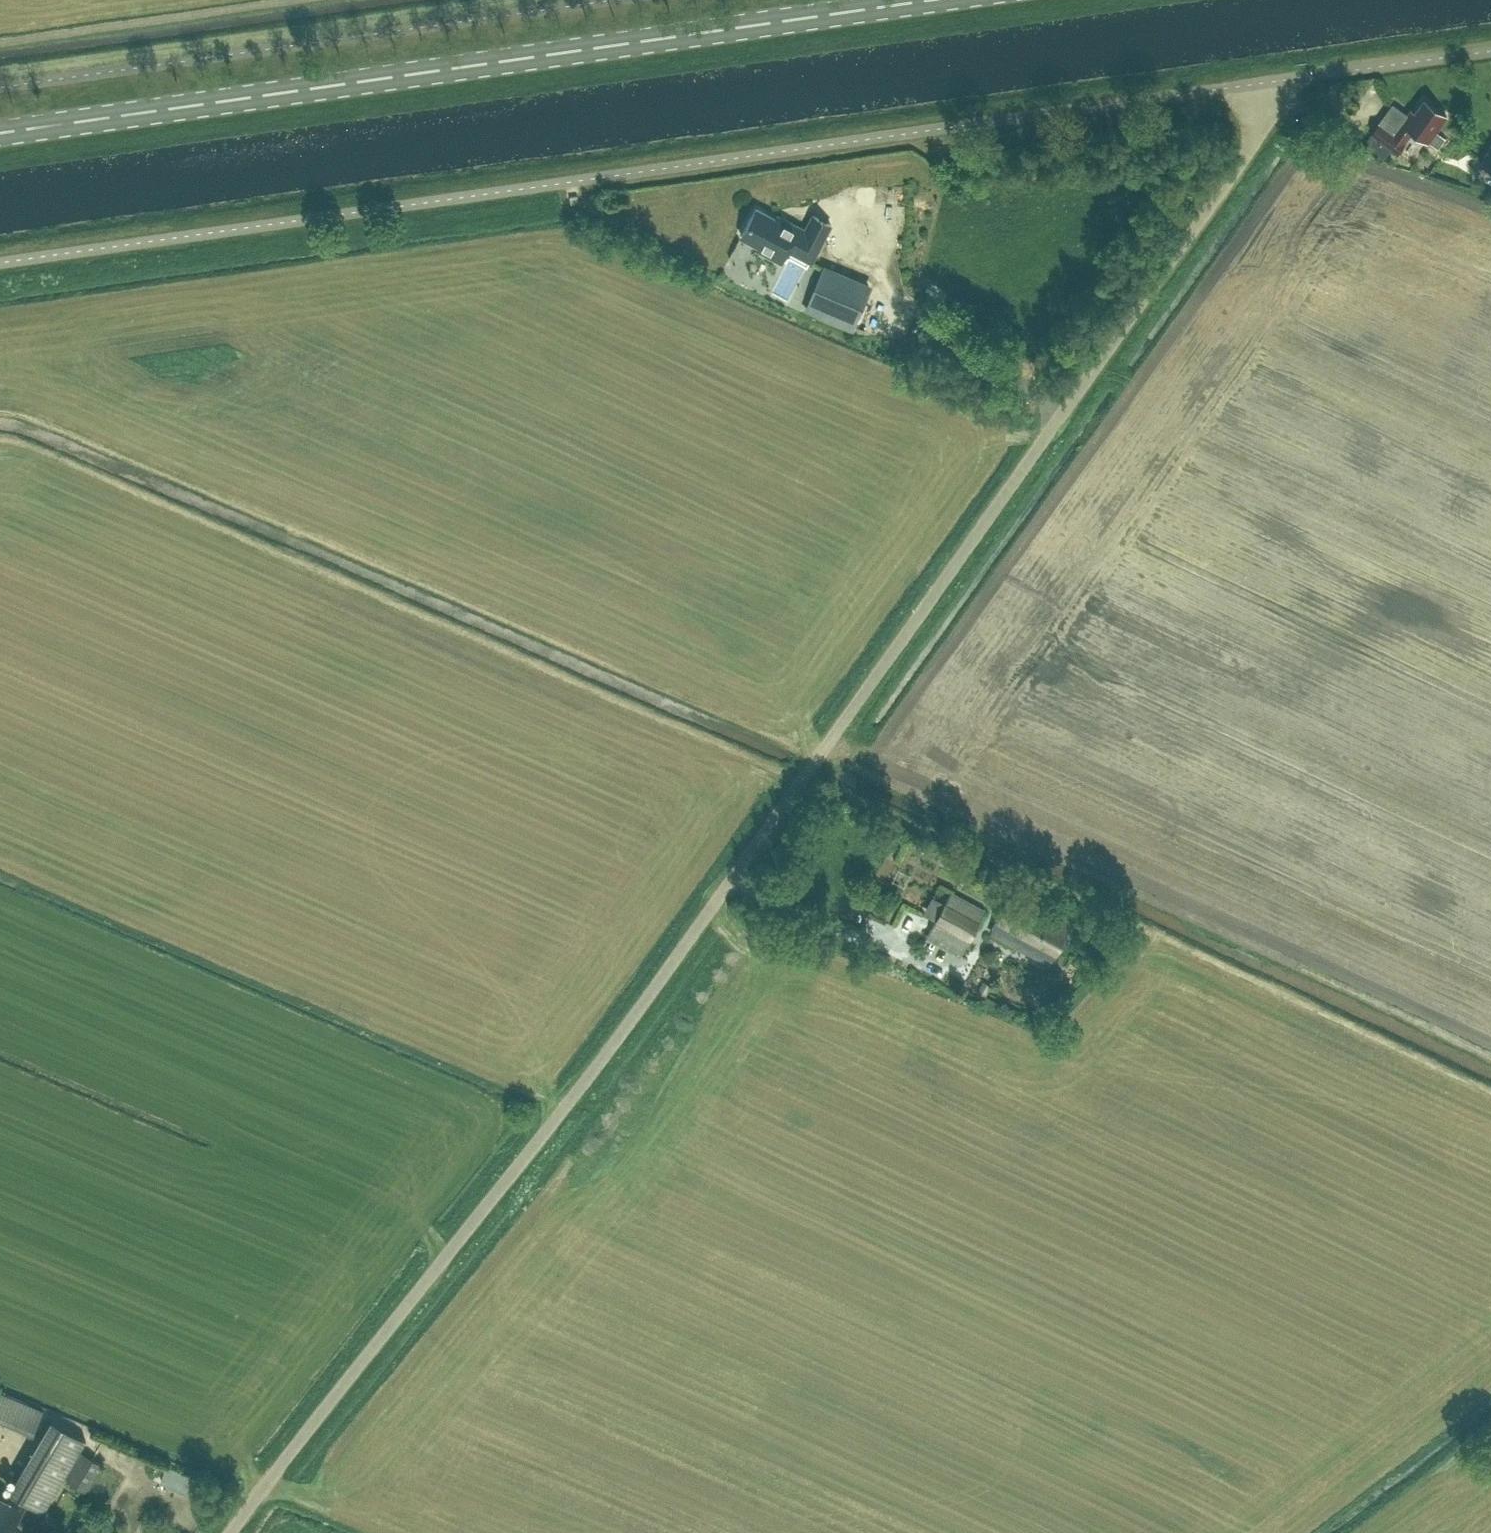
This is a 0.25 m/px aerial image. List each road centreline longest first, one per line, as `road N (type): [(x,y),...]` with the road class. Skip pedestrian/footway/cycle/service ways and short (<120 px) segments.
road 1 (unclassified): [(231,1532),(785,803),(1290,79)]
road 2 (primary): [(0,132),(899,0)]
road 3 (unclassified): [(572,178),(1290,79)]

